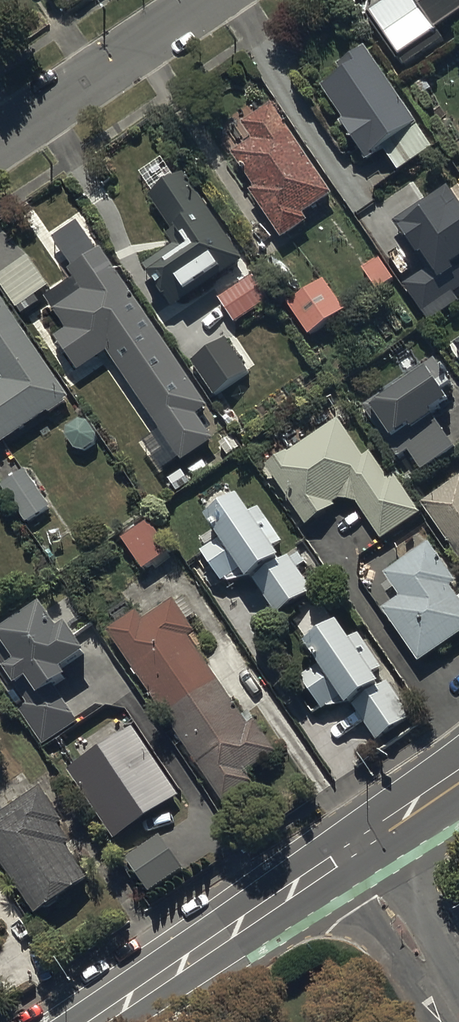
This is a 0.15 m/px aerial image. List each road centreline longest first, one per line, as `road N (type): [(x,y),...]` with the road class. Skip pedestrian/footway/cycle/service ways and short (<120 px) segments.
road 1 (secondary): [(98,1021),(363,843)]
road 2 (residential): [(0,141),(206,0)]
road 3 (residential): [(363,843),(458,1000)]

